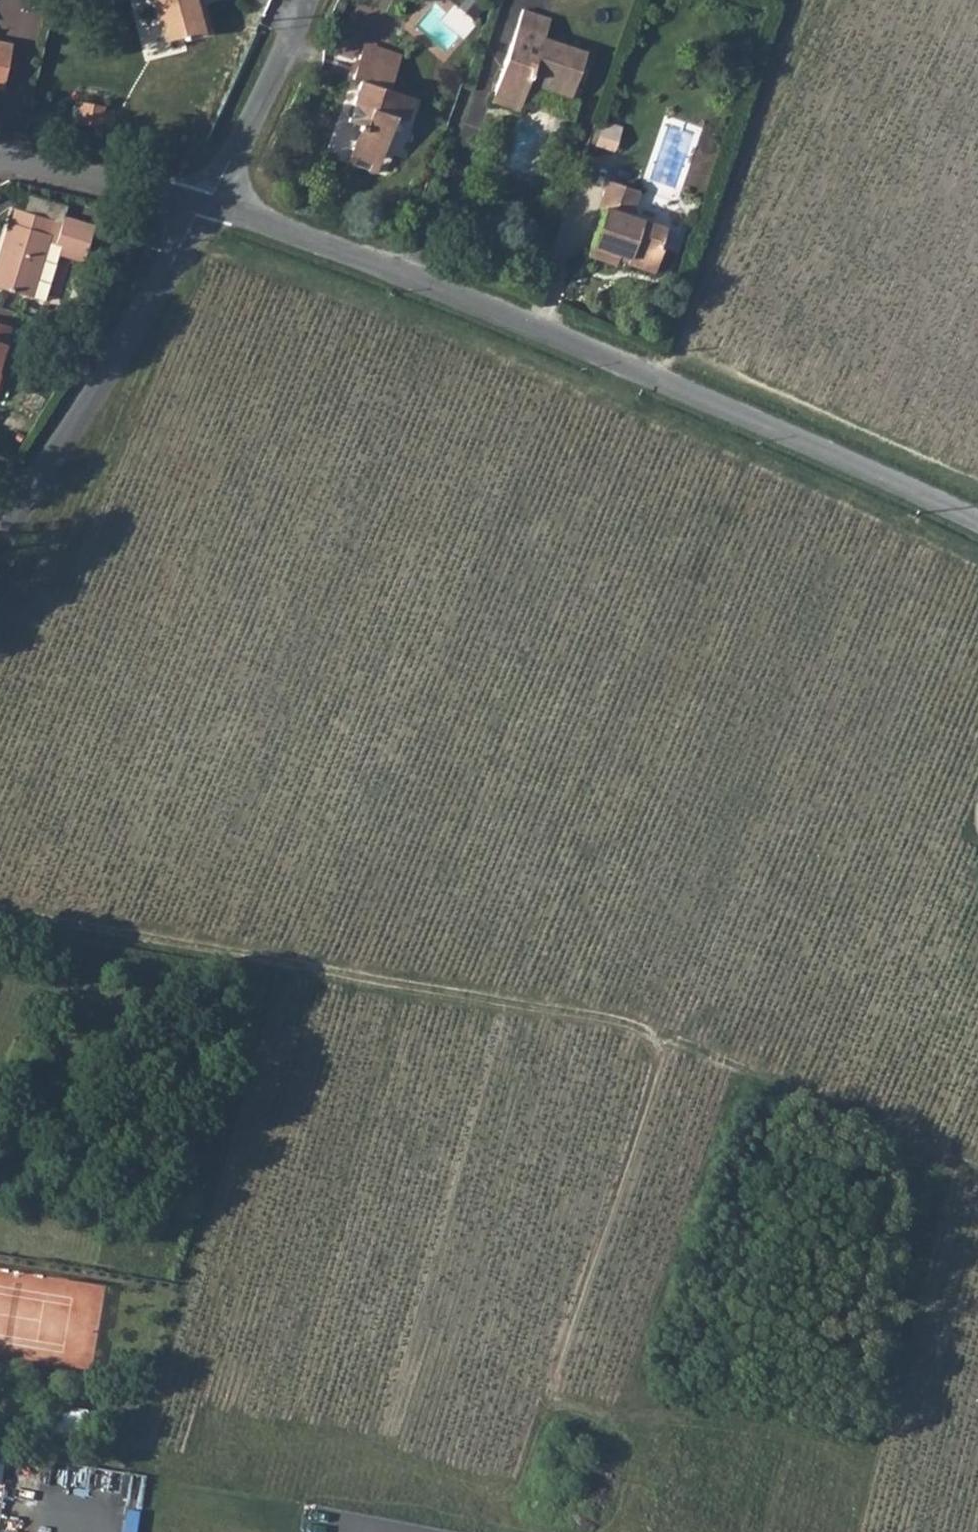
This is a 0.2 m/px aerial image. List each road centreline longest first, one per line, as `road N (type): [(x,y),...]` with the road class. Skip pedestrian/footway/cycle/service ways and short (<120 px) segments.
road 1 (unclassified): [(203,201),(674,384),(977,522)]
road 2 (unclassified): [(0,539),(203,201)]
road 3 (residential): [(203,201),(306,0)]
road 4 (unclassified): [(203,201),(0,157)]

